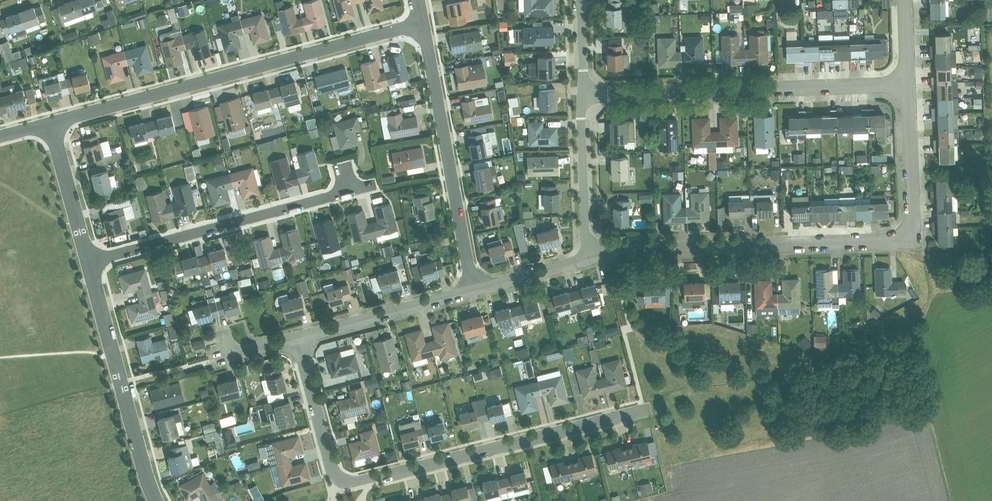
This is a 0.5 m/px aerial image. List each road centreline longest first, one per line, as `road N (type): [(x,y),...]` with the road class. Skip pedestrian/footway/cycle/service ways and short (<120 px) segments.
road 1 (residential): [(585,259),(913,241),(909,86)]
road 2 (residential): [(292,338),(333,472),(343,482),(643,412)]
road 3 (residential): [(52,122),(417,20)]
road 4 (residential): [(909,86),(584,96)]
road 5 (residential): [(88,261),(352,190),(347,168)]
road 6 (residential): [(417,20),(472,289)]
road 7 (residential): [(154,500),(88,261)]
road 8 (residential): [(292,338),(472,289)]
road 9 (residential): [(585,259),(584,96)]
road 10 (residential): [(88,261),(52,122)]

